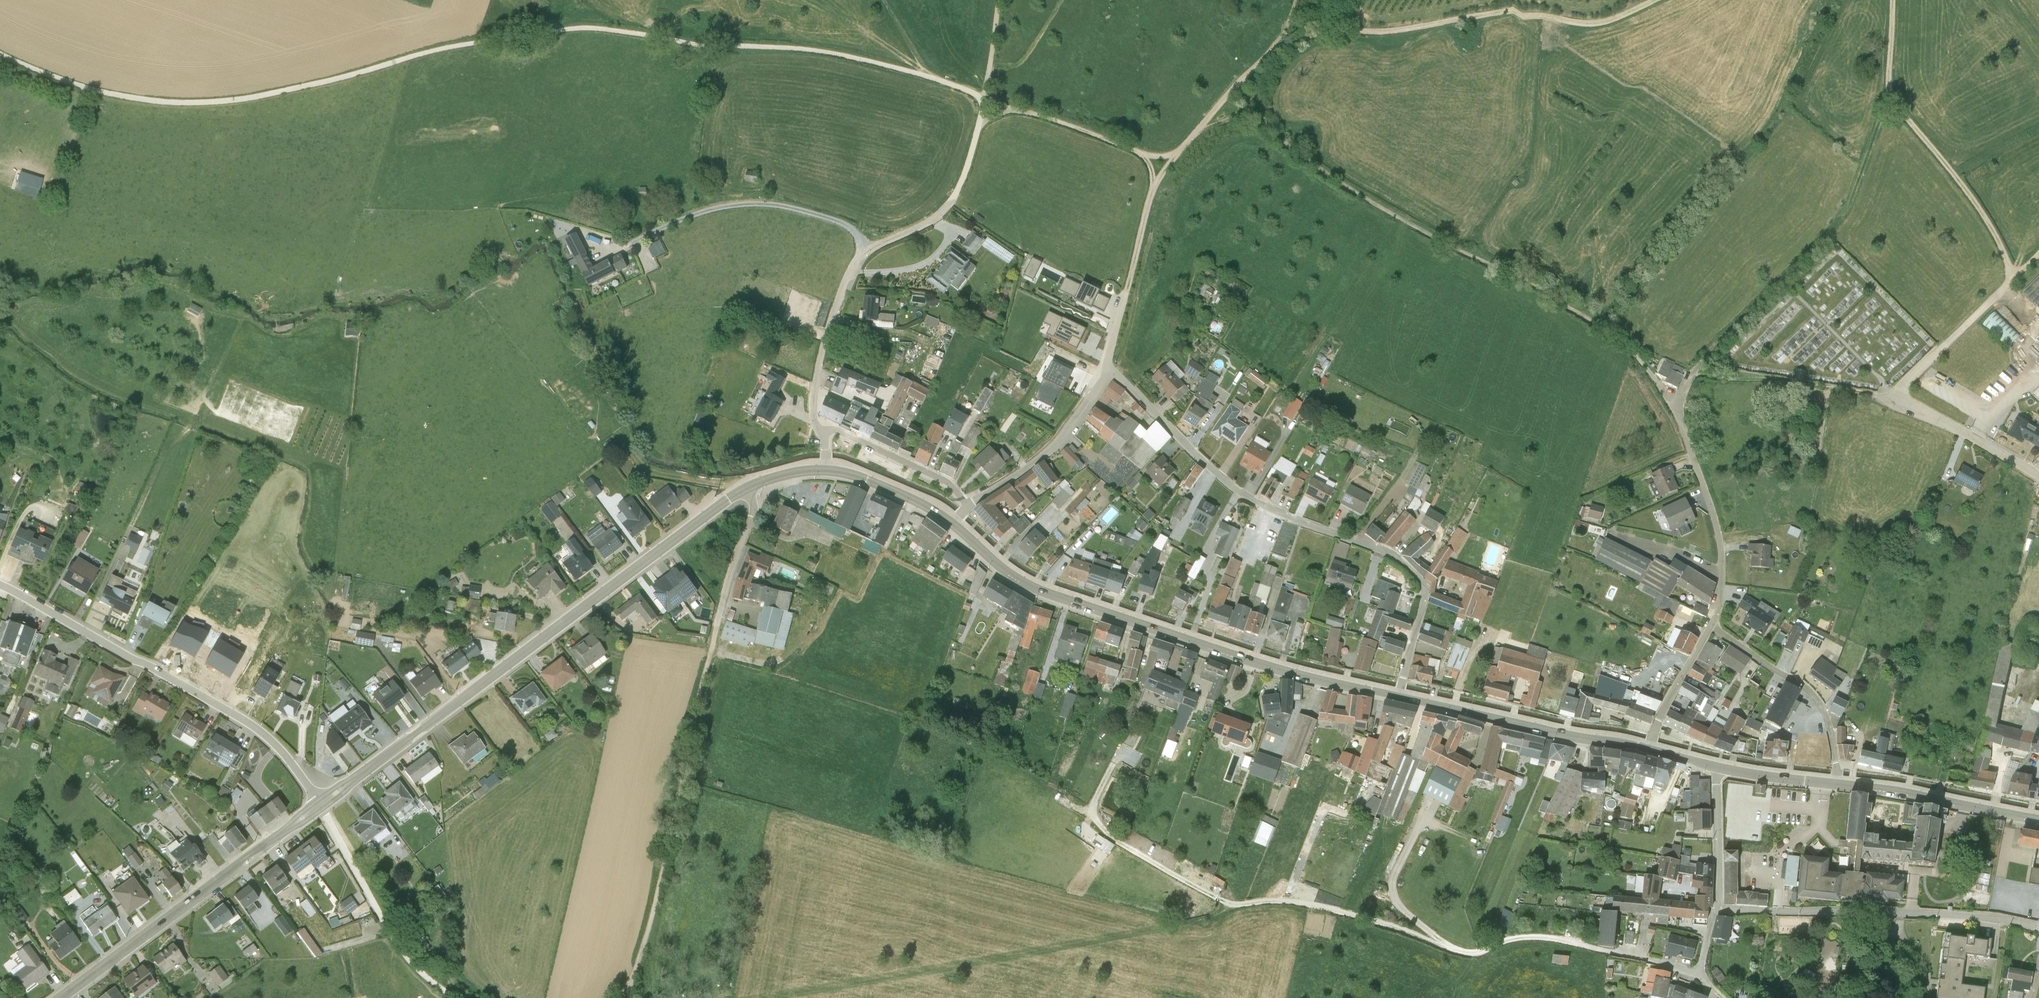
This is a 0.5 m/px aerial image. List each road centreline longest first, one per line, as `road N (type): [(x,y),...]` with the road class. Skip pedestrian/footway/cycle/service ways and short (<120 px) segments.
road 1 (unclassified): [(0,50),(104,88),(217,97),(342,74),(451,43),(587,25),(837,55),(976,95),(983,107),(953,197),(927,222),(868,250)]
road 2 (track): [(1608,951),(1526,937),(1469,954),(1278,901),(766,997)]
road 3 (tertiary): [(321,806),(746,487)]
road 4 (residential): [(1400,696),(1423,582),(1381,550),(1261,506),(1231,486),(1108,367)]
road 5 (track): [(1199,130),(1236,118),(1263,121),(1344,187),(1622,341)]
road 6 (tertiary): [(953,523),(1007,572),(1054,596),(1263,665),(1400,696)]
road 7 (residential): [(0,582),(258,728),(321,806)]
road 8 (track): [(1270,54),(1323,26),(1406,26),(1525,5),(1603,13),(1635,0)]
road 9 (track): [(631,997),(711,651)]
road 10 (tertiary): [(60,997),(321,806)]
road 11 (residential): [(1716,909),(1870,910),(2038,927)]
road 12 (track): [(1892,0),(1891,99),(1968,195),(2015,278)]
road 13 (track): [(1000,0),(981,100),(1146,155)]
road 14 (tertiary): [(1400,696),(1650,748)]
road 15 (unclassified): [(321,806),(393,941),(457,997)]
road 16 (residential): [(1711,627),(1722,554),(1675,404)]
road 17 (residential): [(1836,784),(1819,703),(1711,627)]
road 18 (tertiary): [(2038,819),(1836,784)]
road 19 (residential): [(969,506),(1060,441),(1108,367)]
road 20 (residential): [(868,250),(842,286),(819,360),(812,408),(823,432)]
road 21 (residential): [(711,651),(753,513),(746,487)]
road 22 (residential): [(969,506),(945,482),(838,431),(823,432)]
road 23 (residential): [(1892,398),(2038,479)]
road 24 (residential): [(1720,767),(1716,909)]
road 25 (tertiary): [(825,469),(903,494),(953,523)]
road 26 (residential): [(1650,748),(1711,627)]
road 27 (track): [(1891,99),(1841,216)]

